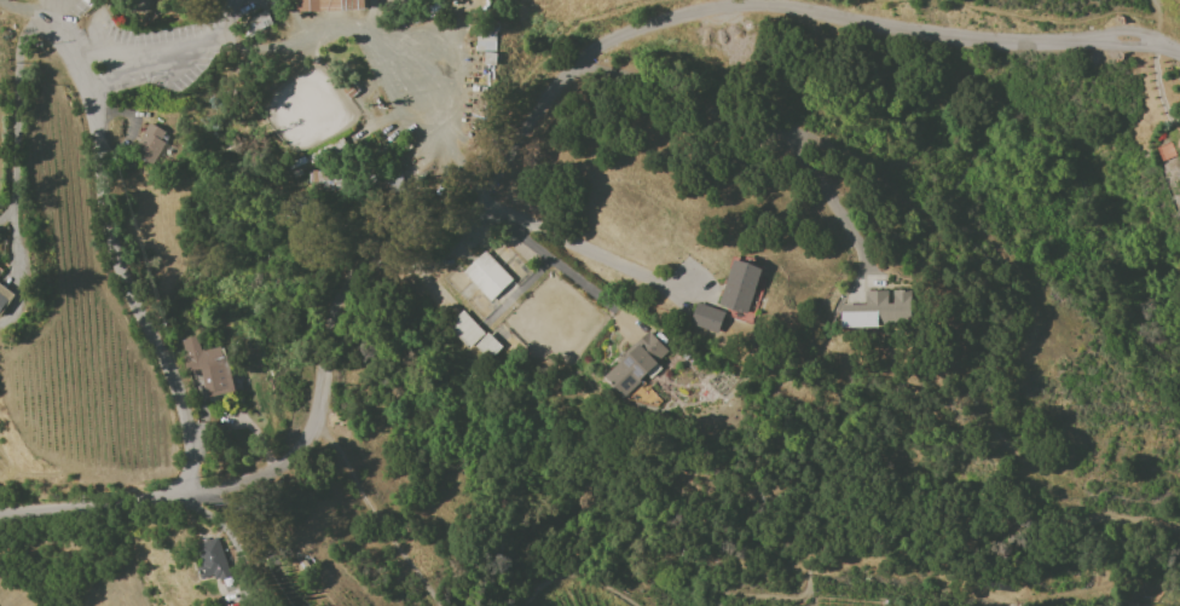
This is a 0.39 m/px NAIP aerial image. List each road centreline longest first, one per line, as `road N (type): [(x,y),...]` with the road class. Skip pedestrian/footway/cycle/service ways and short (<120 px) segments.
road 1 (residential): [(0,514),(177,492),(294,464),(320,415),(334,305),(355,278),(407,273),(450,246),(533,112),(562,76),(606,44),(783,5),(933,35),(1117,42),(1179,63)]

